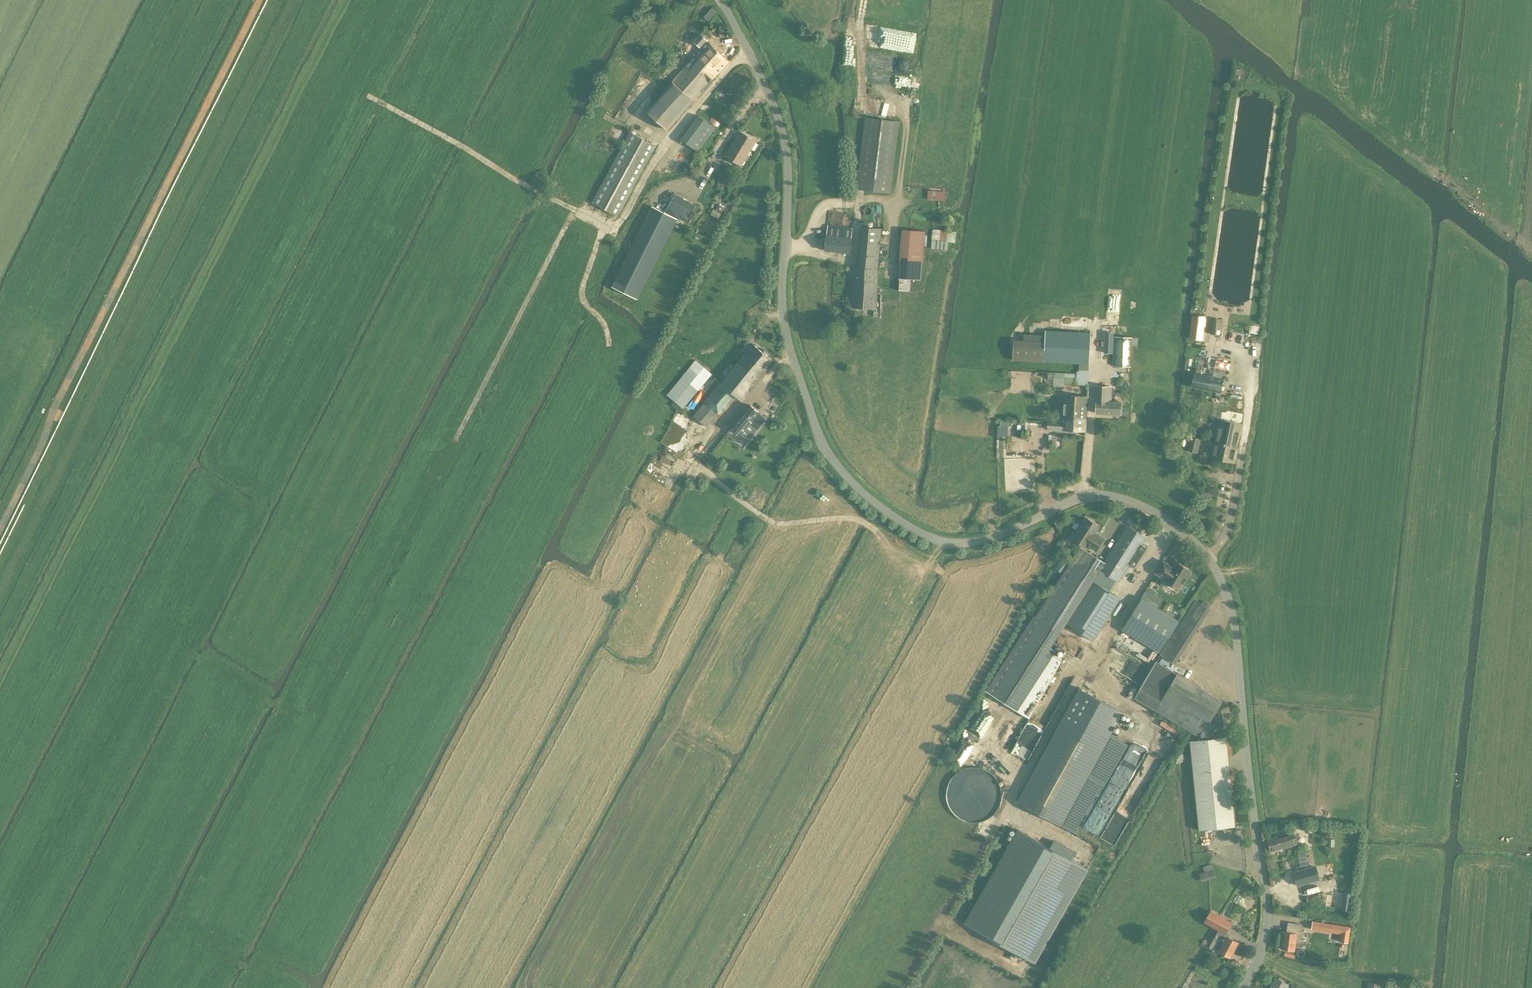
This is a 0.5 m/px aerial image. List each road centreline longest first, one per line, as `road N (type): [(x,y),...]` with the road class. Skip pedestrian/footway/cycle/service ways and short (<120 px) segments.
road 1 (unclassified): [(1243,987),(1268,930),(1269,900),(1238,639),(1219,574),(1171,522),(1134,498),(1083,493),(996,536),(961,543),(925,535),(877,504),(832,458),(815,431),(783,305),(779,127),(725,0)]
road 2 (track): [(1531,246),(1214,0)]
road 3 (track): [(907,987),(1089,656)]
road 4 (track): [(1097,327),(1099,204),(1135,0)]
road 5 (track): [(728,425),(717,419),(691,462),(773,521),(854,516),(871,526)]

